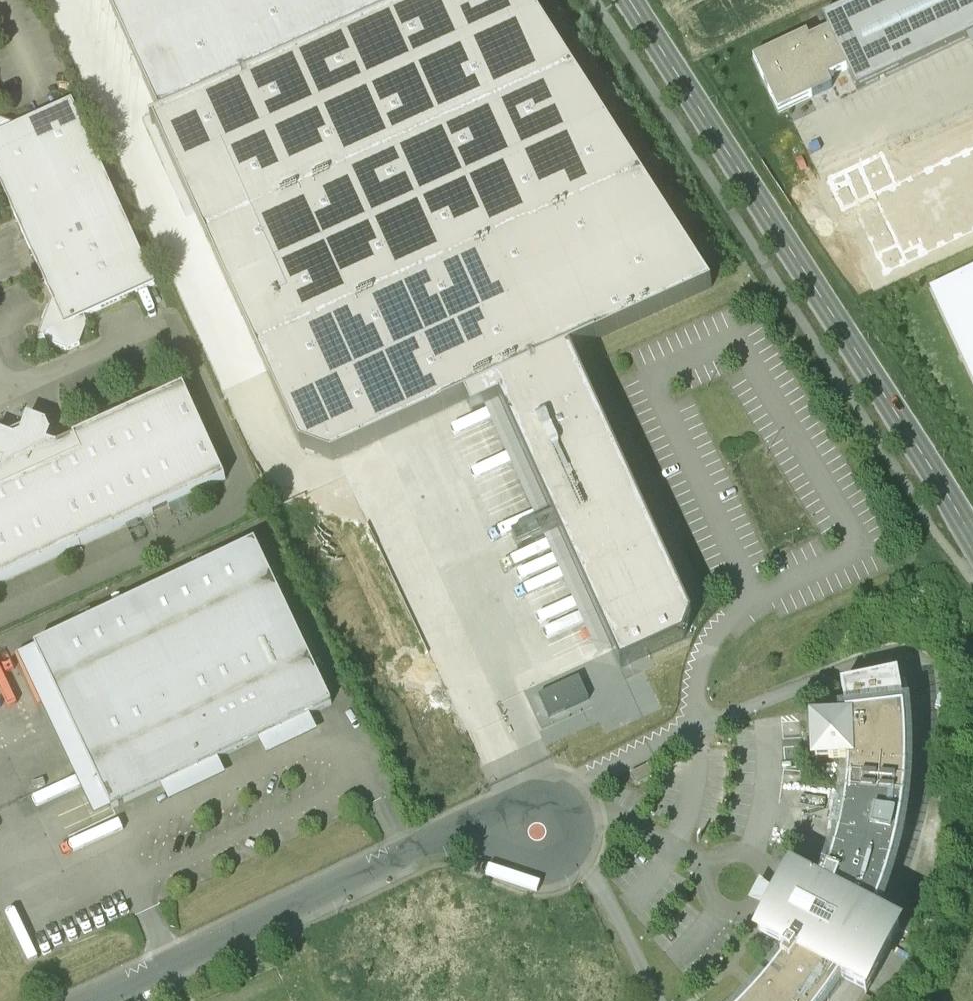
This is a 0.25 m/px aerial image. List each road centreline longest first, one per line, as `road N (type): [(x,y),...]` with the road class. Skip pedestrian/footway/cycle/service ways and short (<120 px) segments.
road 1 (tertiary): [(632,0),(972,542)]
road 2 (unclassified): [(94,1000),(443,838),(535,831)]

